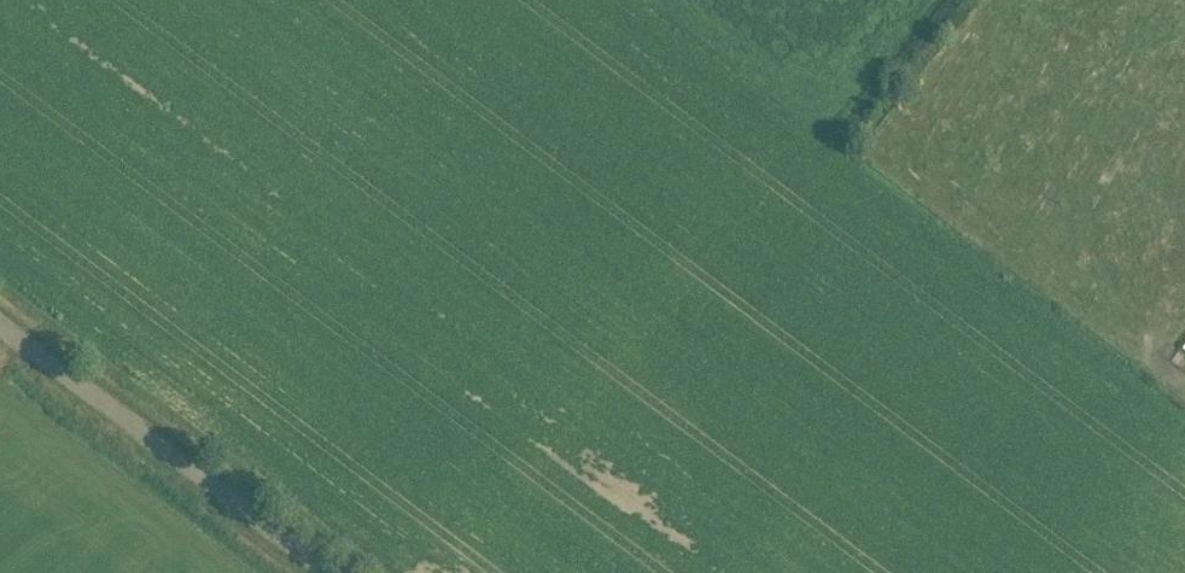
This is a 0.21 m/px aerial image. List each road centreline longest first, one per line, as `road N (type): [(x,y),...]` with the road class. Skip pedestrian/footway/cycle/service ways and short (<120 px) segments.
road 1 (unclassified): [(328,572),(0,326)]

